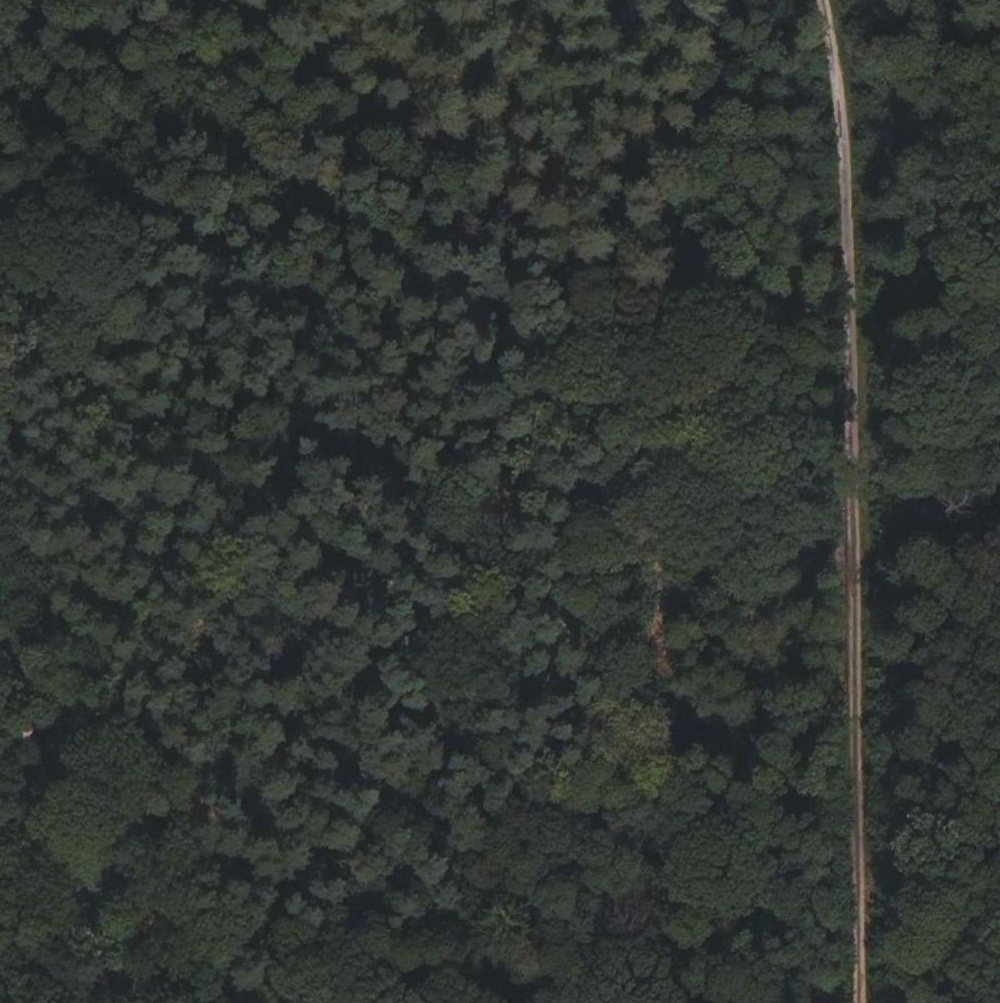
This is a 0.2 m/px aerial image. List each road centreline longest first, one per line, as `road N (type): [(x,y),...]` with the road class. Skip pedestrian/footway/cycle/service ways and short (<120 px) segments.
road 1 (unclassified): [(856,1002),(837,112),(821,0)]
road 2 (track): [(99,962),(0,611)]

